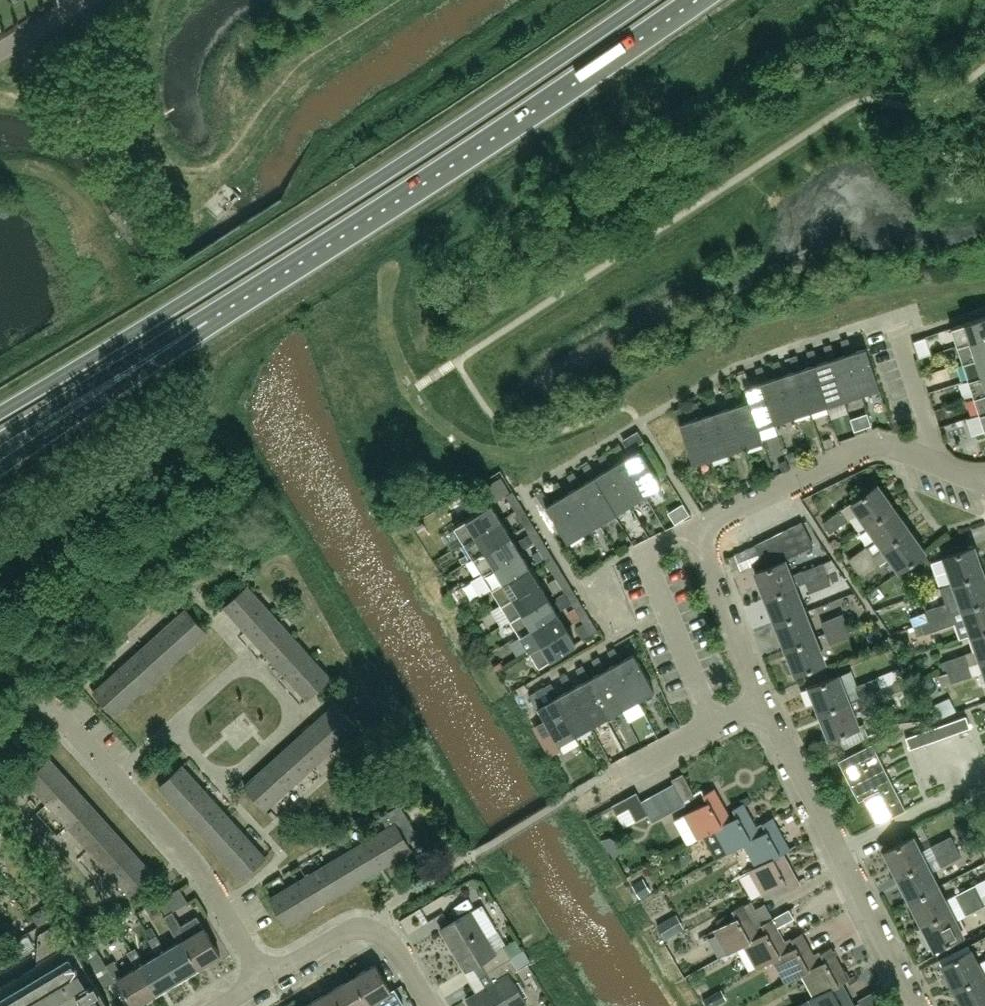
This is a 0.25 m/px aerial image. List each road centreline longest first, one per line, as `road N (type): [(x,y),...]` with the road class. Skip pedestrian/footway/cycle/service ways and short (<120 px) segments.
road 1 (trunk): [(646,0),(462,126),(0,414)]
road 2 (trunk): [(206,317),(690,0)]
road 3 (residential): [(0,746),(48,713),(64,717),(201,872),(269,977)]
road 4 (residential): [(919,1005),(764,702)]
road 5 (residential): [(694,528),(877,444),(937,461)]
road 6 (trunk): [(0,470),(206,317)]
road 7 (residential): [(712,726),(641,551),(694,528)]
road 8 (trunk): [(0,441),(206,317)]
road 9 (residential): [(269,977),(362,929),(405,960),(433,1005)]
road 10 (residential): [(764,702),(694,528)]
road 11 (residential): [(937,461),(902,341)]

